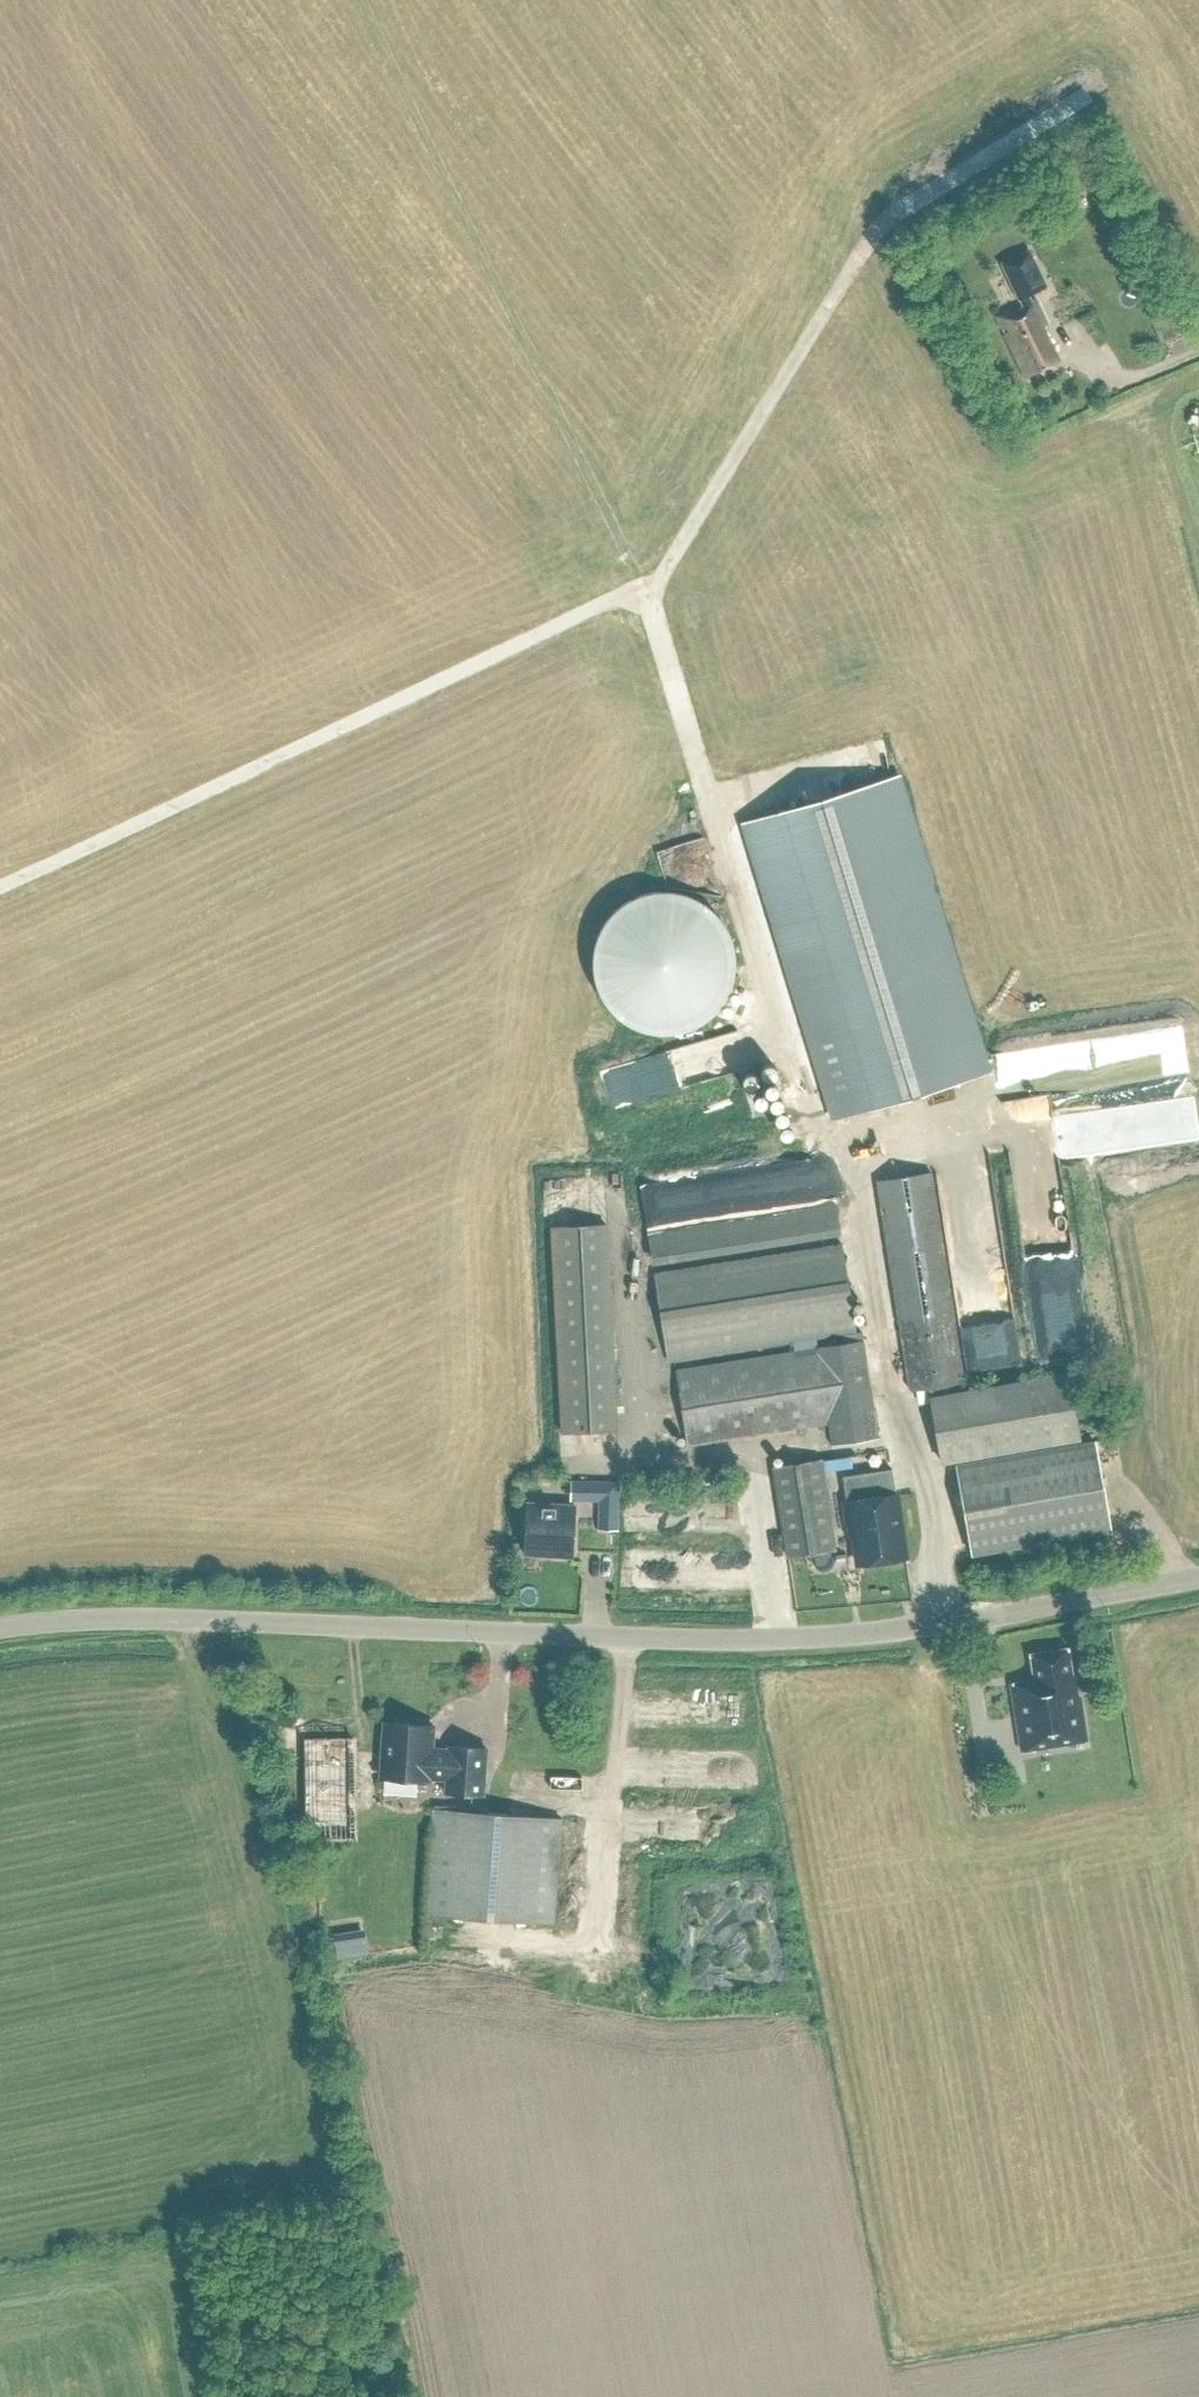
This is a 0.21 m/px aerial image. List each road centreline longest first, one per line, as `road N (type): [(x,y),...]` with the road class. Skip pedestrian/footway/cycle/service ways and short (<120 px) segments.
road 1 (tertiary): [(0,1626),(144,1617),(796,1636),(898,1628),(1198,1576)]

